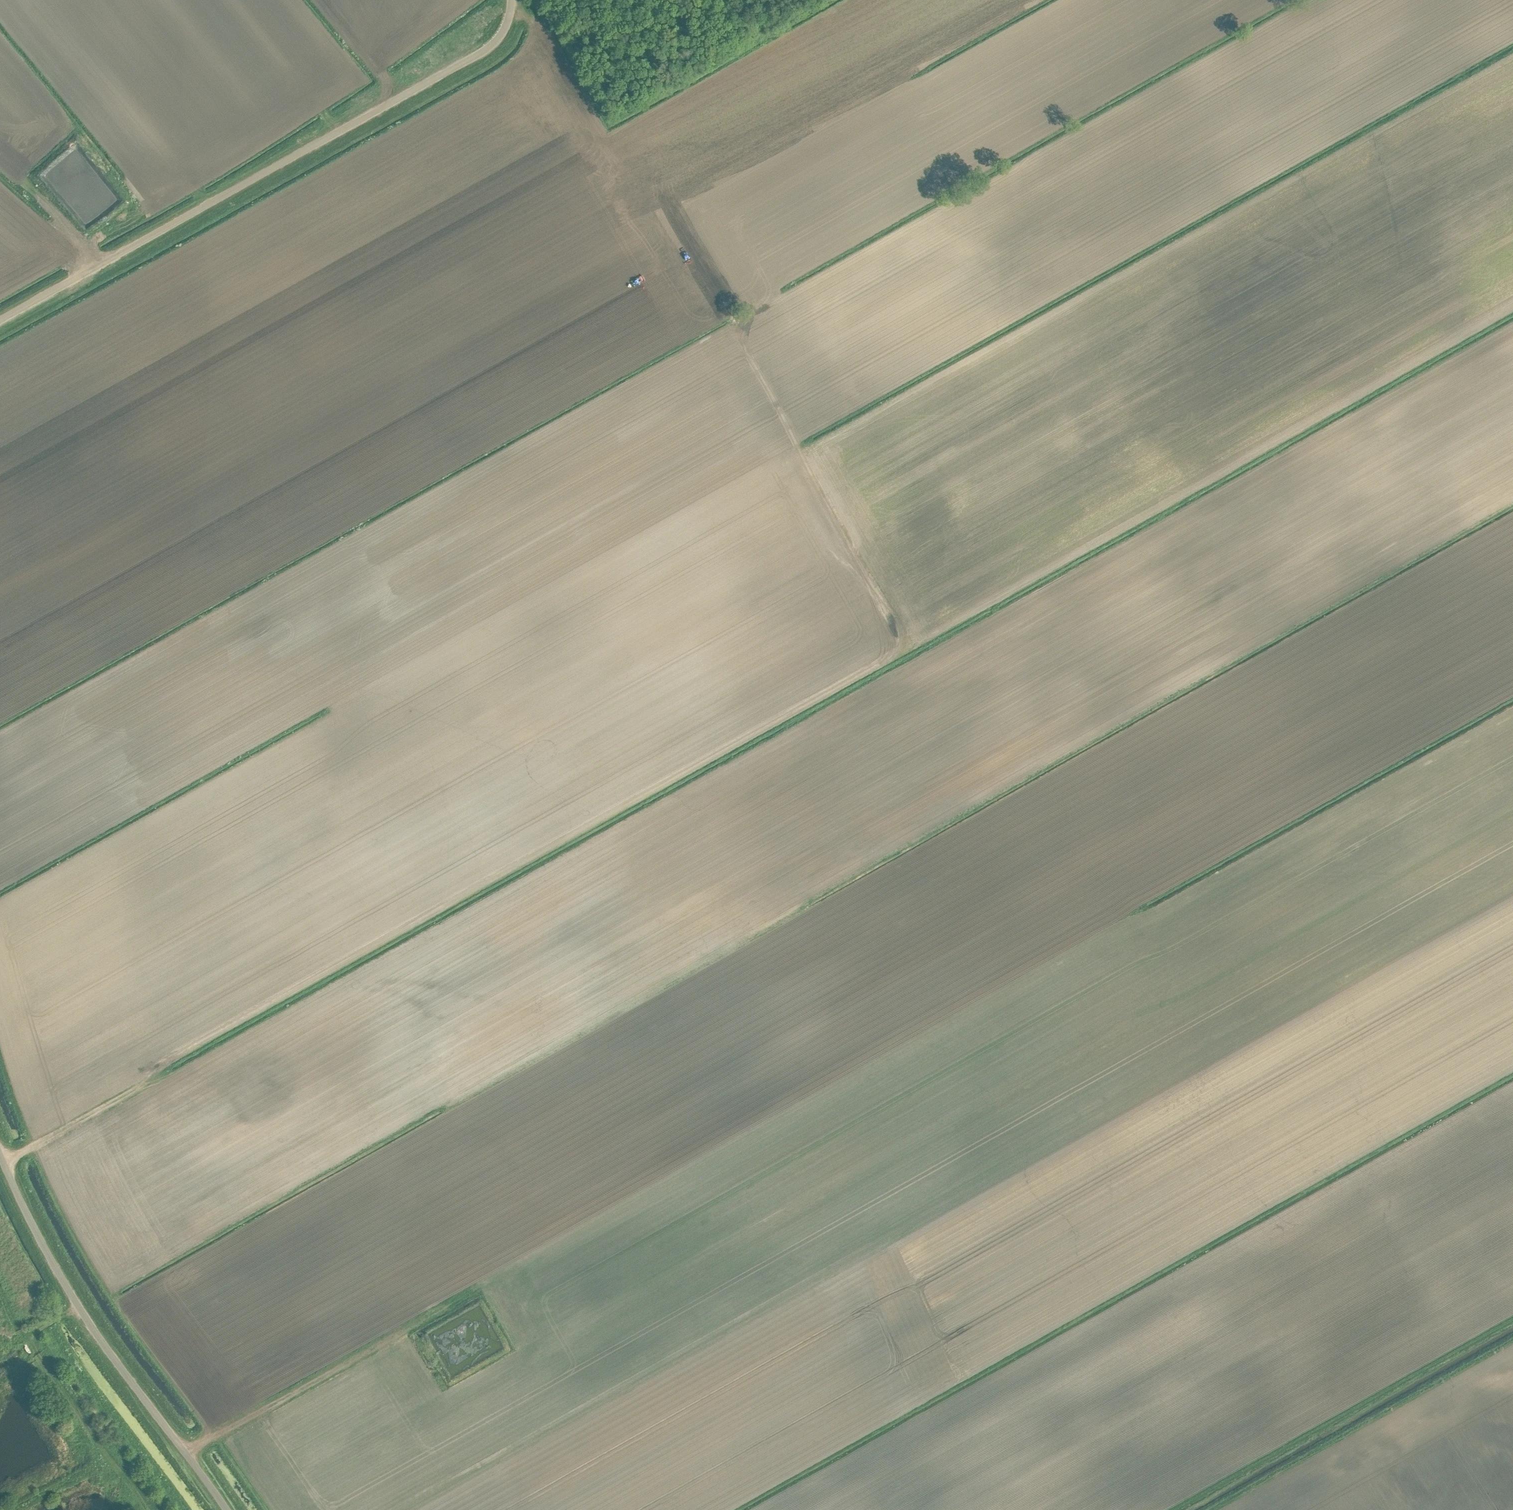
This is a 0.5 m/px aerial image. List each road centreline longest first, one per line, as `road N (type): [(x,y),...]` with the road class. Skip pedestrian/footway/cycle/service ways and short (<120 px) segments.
road 1 (unclassified): [(0,320),(475,57),(503,32),(511,0)]
road 2 (unclassified): [(225,1509),(62,1281),(0,1155)]

